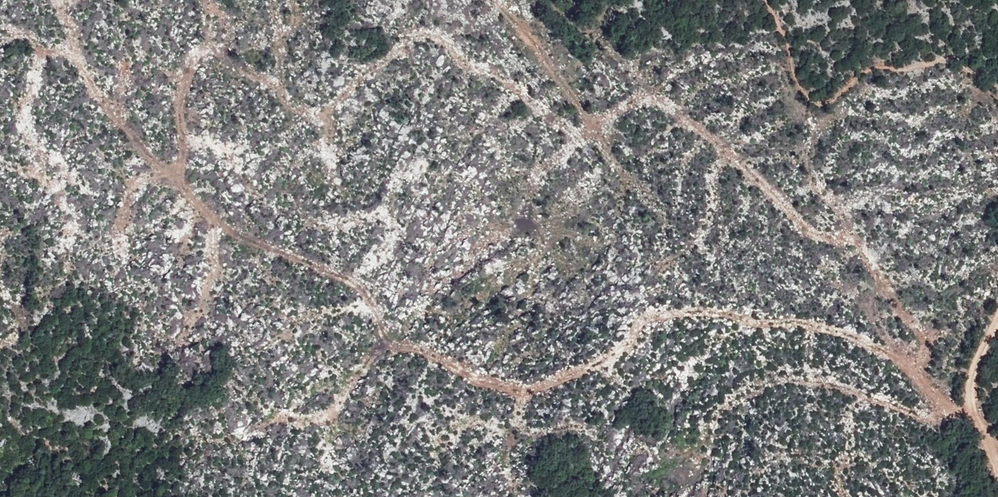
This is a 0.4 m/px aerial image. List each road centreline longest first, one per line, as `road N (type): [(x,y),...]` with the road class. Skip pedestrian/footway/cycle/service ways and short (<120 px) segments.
road 1 (track): [(997,464),(971,408),(973,366),(997,317)]

